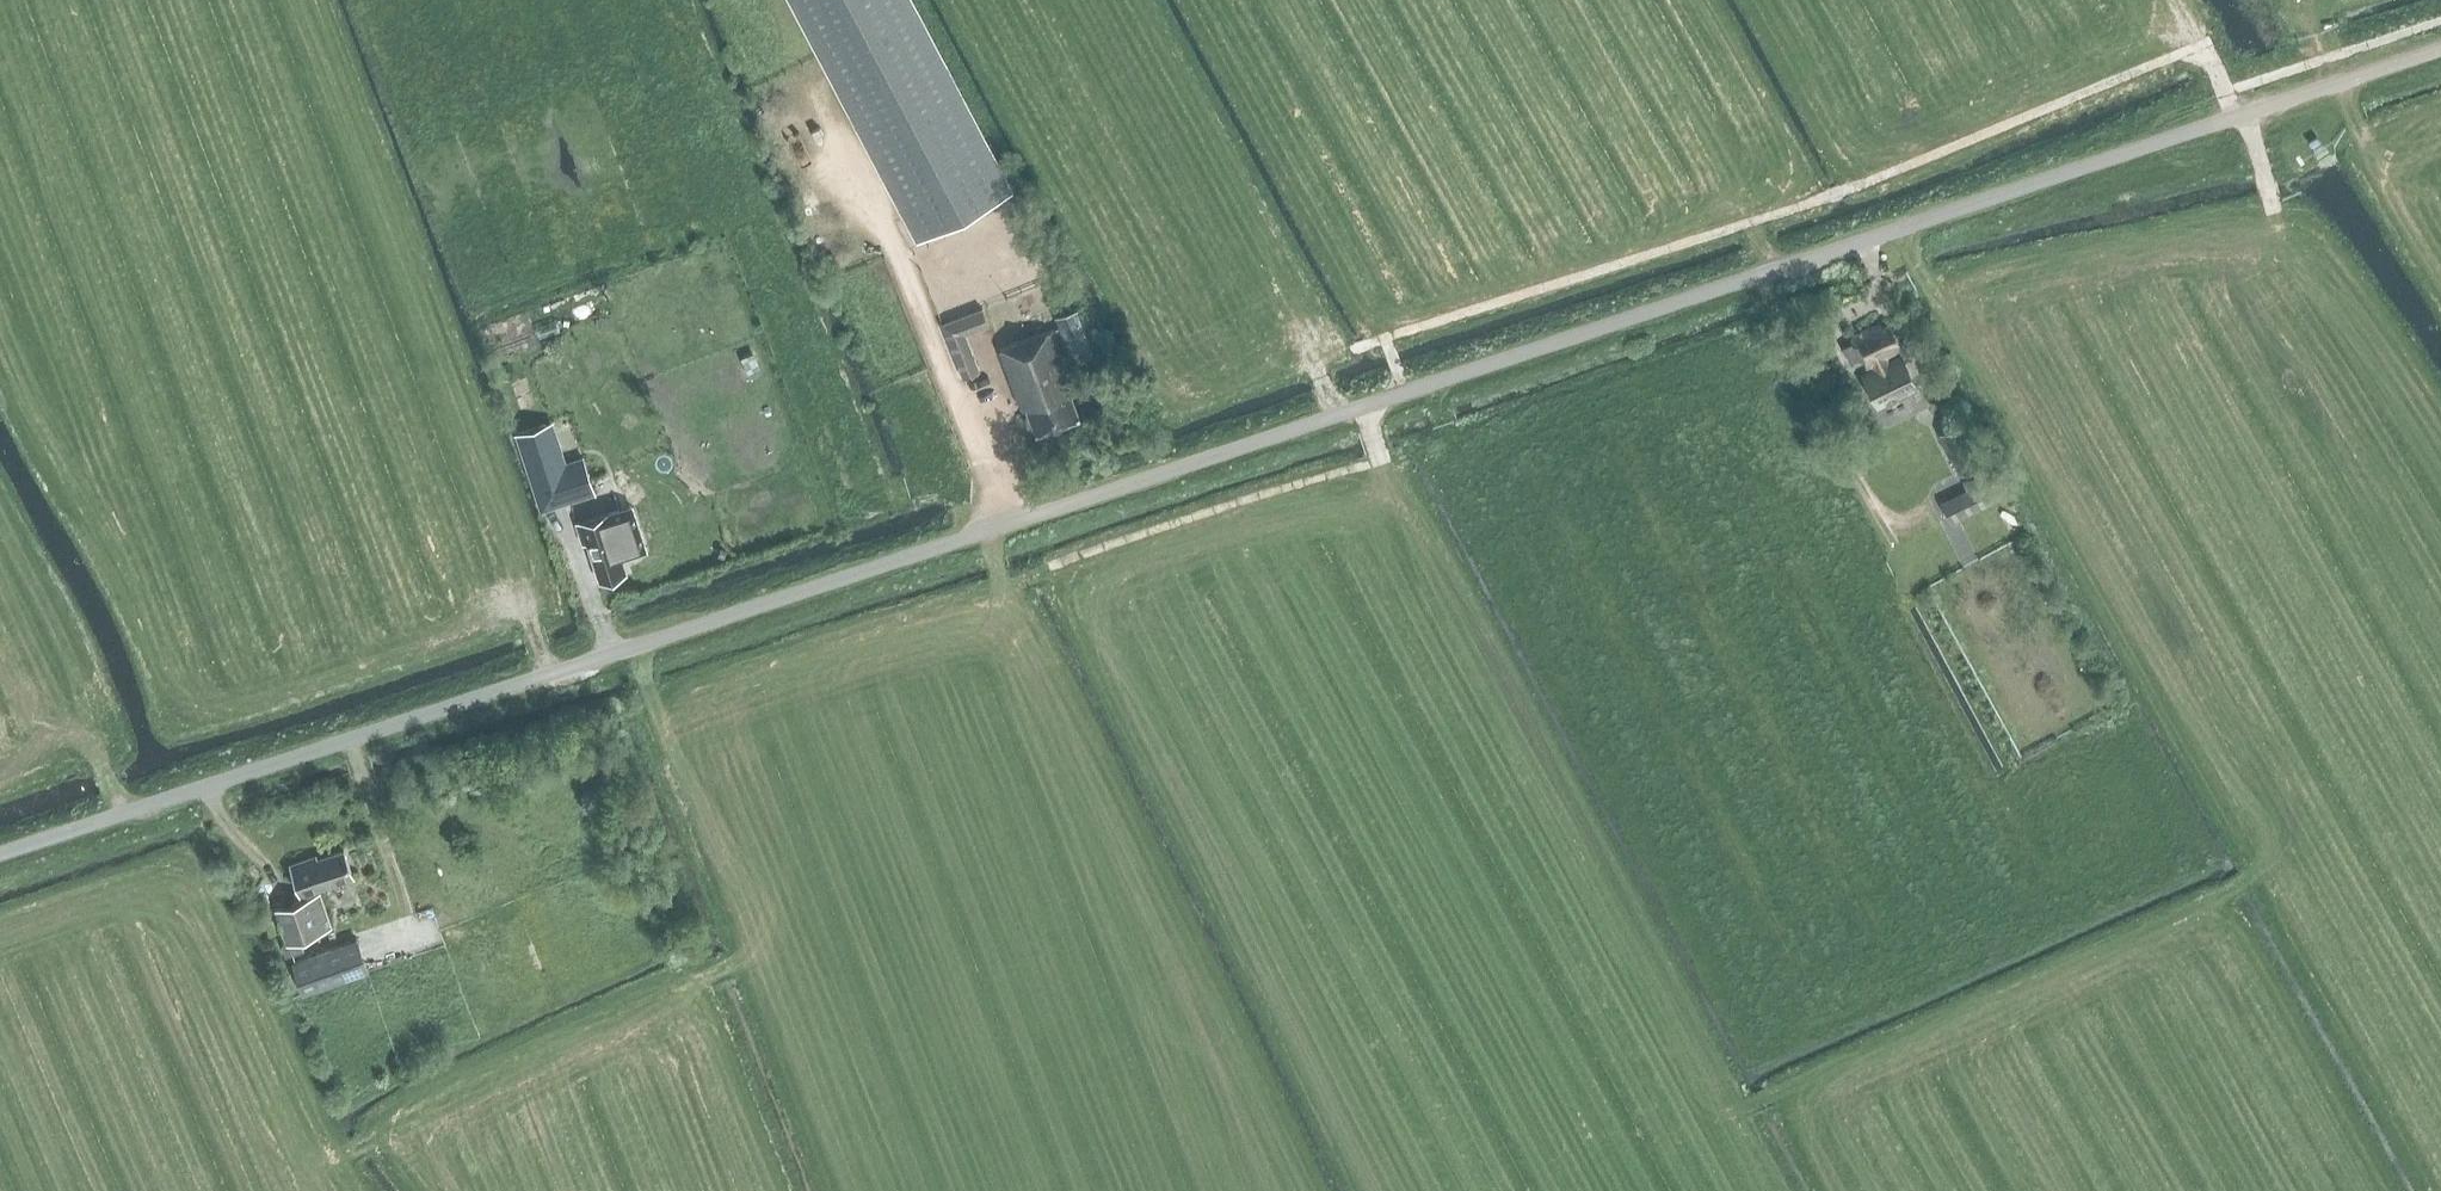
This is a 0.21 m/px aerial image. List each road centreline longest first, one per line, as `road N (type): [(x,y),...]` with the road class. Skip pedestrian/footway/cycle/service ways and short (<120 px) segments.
road 1 (unclassified): [(0,863),(2440,55)]

